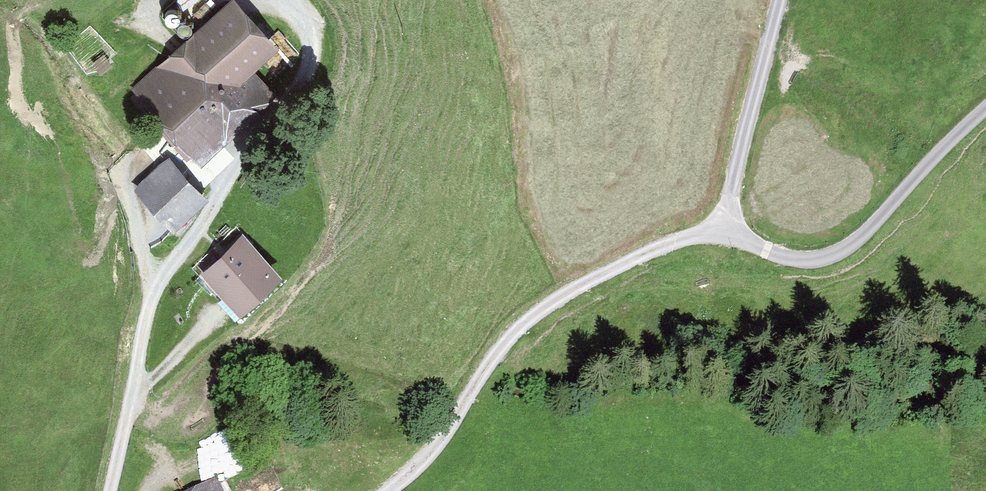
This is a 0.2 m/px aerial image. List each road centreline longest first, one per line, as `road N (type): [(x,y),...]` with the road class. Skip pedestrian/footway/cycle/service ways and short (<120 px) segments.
road 1 (track): [(112,490),(158,284),(311,66),(308,30),(281,0)]
road 2 (track): [(722,233),(667,245),(547,305),(388,490)]
road 3 (track): [(985,108),(837,252),(789,258),(722,233)]
road 4 (track): [(722,233),(782,0)]

